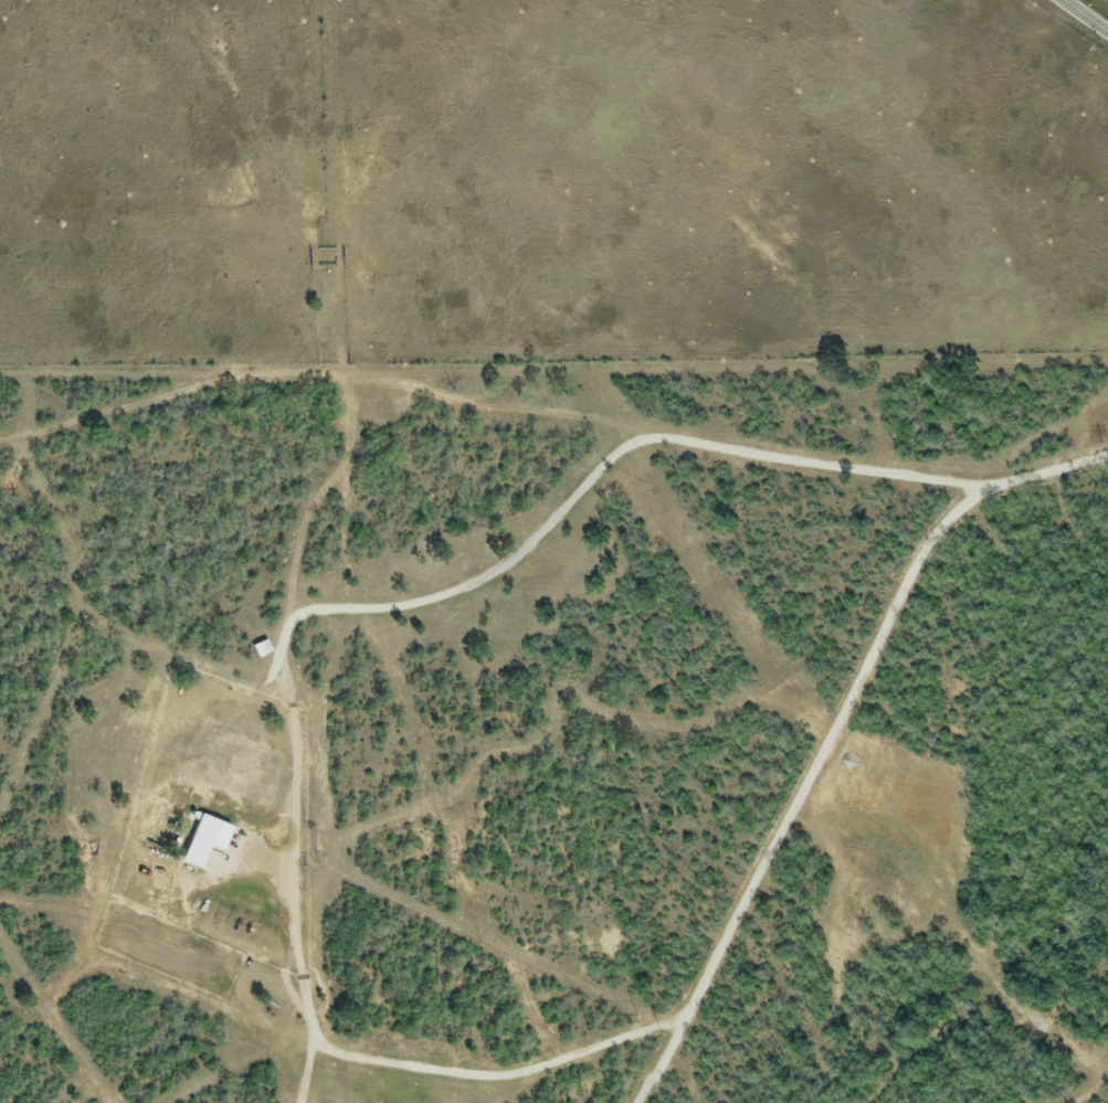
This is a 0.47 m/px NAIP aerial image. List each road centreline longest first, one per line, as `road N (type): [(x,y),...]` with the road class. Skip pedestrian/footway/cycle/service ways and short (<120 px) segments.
road 1 (residential): [(645,1102),(891,611),(957,530),(1107,458)]

